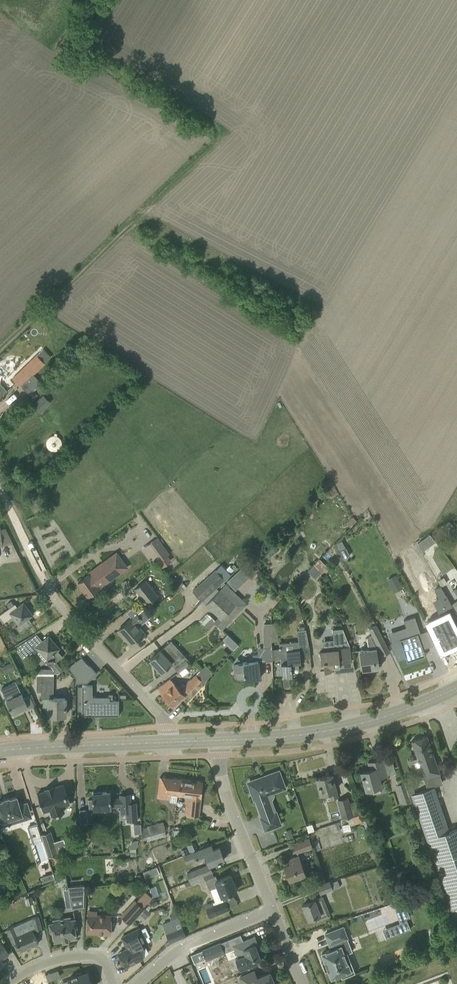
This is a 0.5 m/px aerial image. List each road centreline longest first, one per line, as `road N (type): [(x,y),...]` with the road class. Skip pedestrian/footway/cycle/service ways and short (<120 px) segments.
road 1 (track): [(218,128),(0,348)]
road 2 (tertiary): [(219,740),(340,729),(456,688)]
road 3 (unclassified): [(168,742),(165,719),(48,587)]
road 4 (residential): [(272,909),(228,800),(219,740)]
road 5 (tertiary): [(0,752),(168,742)]
road 6 (residential): [(136,983),(179,946),(272,909)]
road 7 (residential): [(6,983),(63,958),(99,955),(113,983)]

